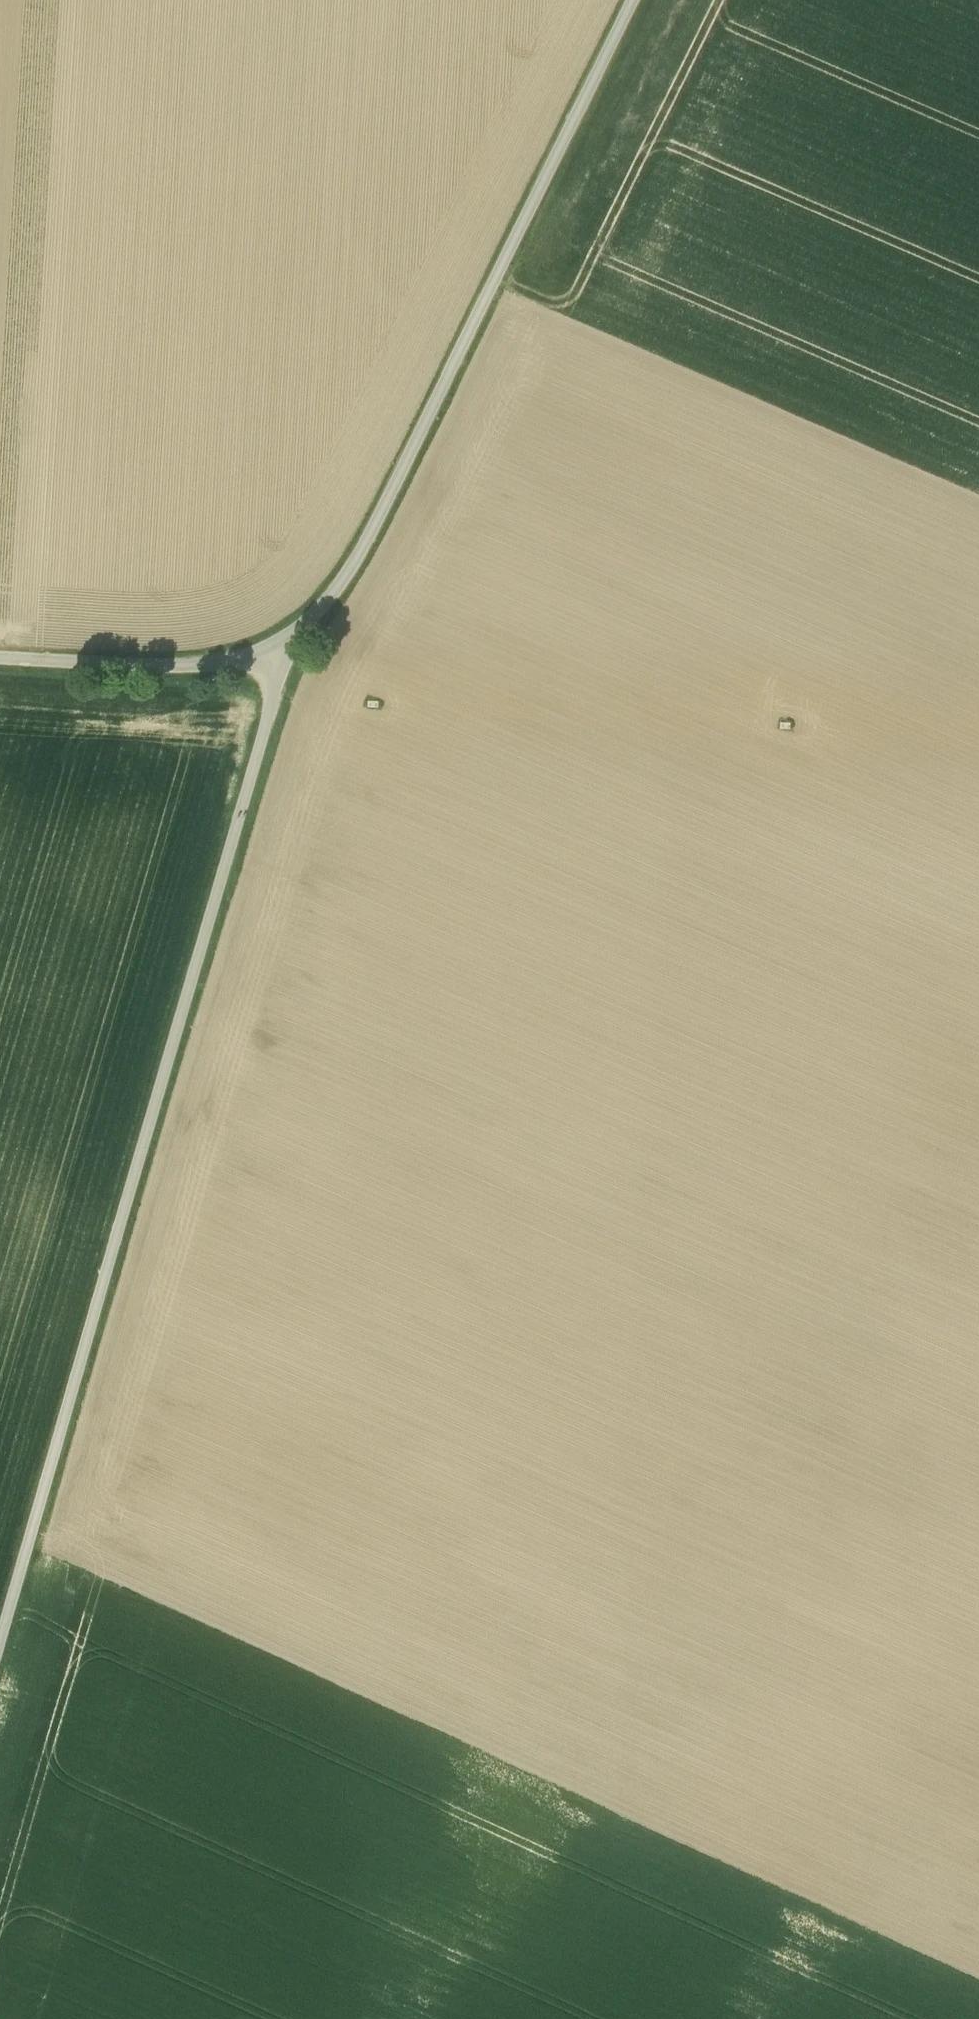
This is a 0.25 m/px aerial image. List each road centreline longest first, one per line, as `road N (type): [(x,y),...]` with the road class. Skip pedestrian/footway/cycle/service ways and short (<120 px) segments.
road 1 (track): [(0,1635),(264,731),(275,648)]
road 2 (track): [(275,648),(314,614),(366,535),(632,0)]
road 3 (track): [(275,648),(183,664),(0,656)]

